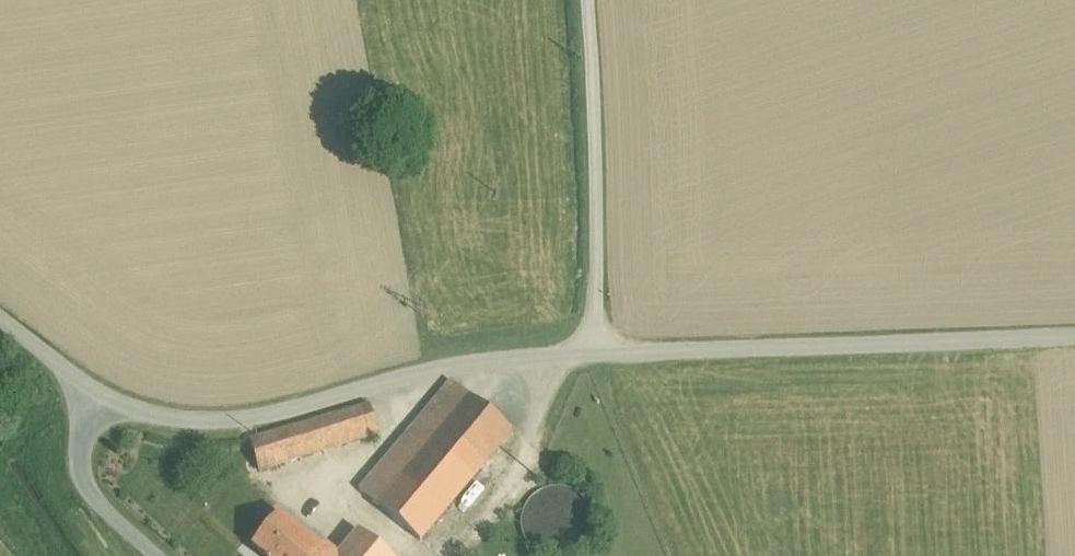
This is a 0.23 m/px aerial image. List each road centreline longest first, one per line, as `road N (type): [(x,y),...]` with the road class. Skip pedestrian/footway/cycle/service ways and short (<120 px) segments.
road 1 (unclassified): [(601,350),(497,361),(238,426),(200,427),(99,400)]
road 2 (unclassified): [(1074,340),(601,350)]
road 3 (unclassified): [(601,350),(593,0)]
road 4 (unclassified): [(161,555),(83,480),(79,458),(99,400)]
road 5 (unclassified): [(99,400),(0,318)]

